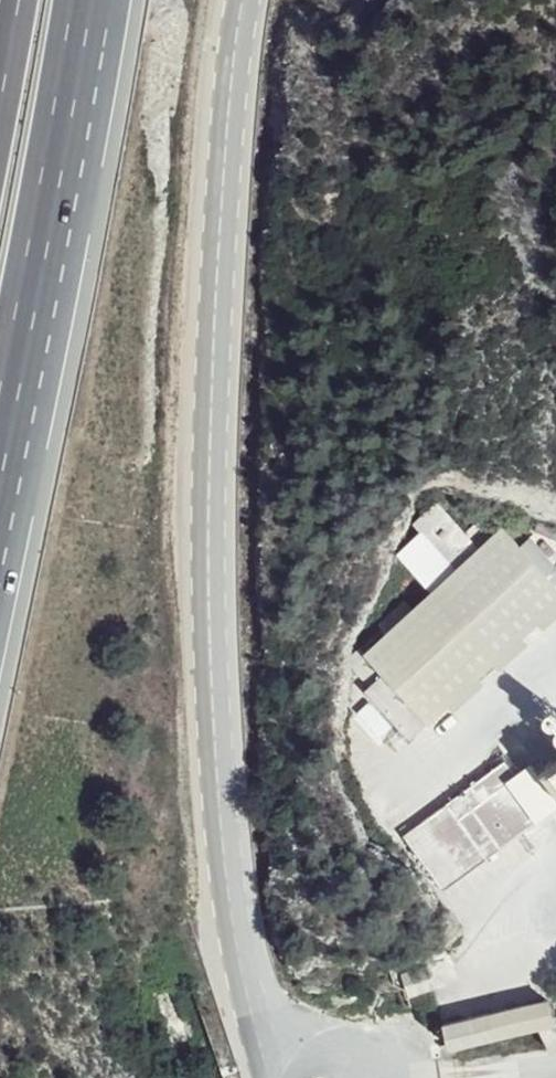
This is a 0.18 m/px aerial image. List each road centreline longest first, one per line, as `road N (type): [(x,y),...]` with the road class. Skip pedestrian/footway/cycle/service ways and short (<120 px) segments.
road 1 (secondary): [(272,1077),(230,891),(211,632),(219,246),(243,0)]
road 2 (motorway): [(0,507),(73,182),(103,0)]

